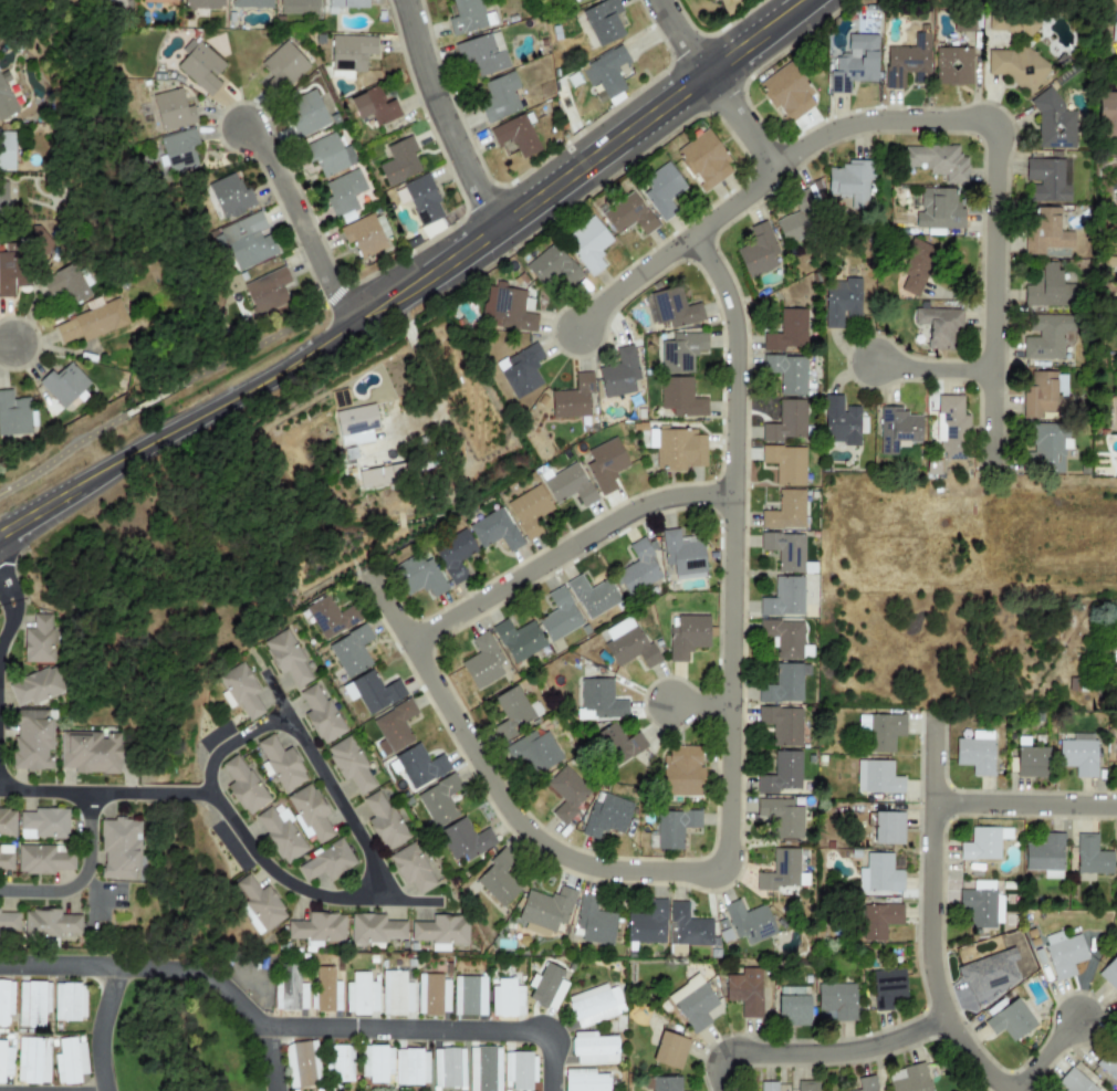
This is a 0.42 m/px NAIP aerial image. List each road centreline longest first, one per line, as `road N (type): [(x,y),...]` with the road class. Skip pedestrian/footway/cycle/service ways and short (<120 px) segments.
road 1 (residential): [(695,235),(731,305),(735,338),(727,871),(591,867),(542,843),(507,805),(370,574)]
road 2 (secondary): [(0,533),(351,329),(808,0)]
road 3 (residential): [(0,965),(199,974),(265,1027),(552,1031),(552,1090)]
road 4 (residential): [(991,463),(996,122),(866,122),(834,130),(774,167)]
road 5 (residential): [(0,789),(208,796),(264,863),(302,890),(437,901)]
road 6 (residential): [(936,717),(933,948),(942,1016),(1009,1090)]
road 7 (residential): [(411,642),(641,505),(733,494)]
road 8 (residential): [(942,1016),(870,1039),(733,1045),(734,1090)]
road 9 (residential): [(264,672),(369,853),(375,900)]
road 10 (residential): [(774,167),(578,331)]
road 11 (residential): [(495,230),(435,94),(406,0)]
road 12 (residential): [(351,329),(268,150),(244,127)]
road 13 (residential): [(774,167),(660,0)]
road 14 (residential): [(1116,810),(937,807)]
road 15 (residential): [(0,890),(59,891),(81,880),(88,863),(88,793)]
road 16 (residential): [(119,966),(100,1035),(106,1090)]
road 17 (residential): [(208,796),(216,755),(286,712)]

